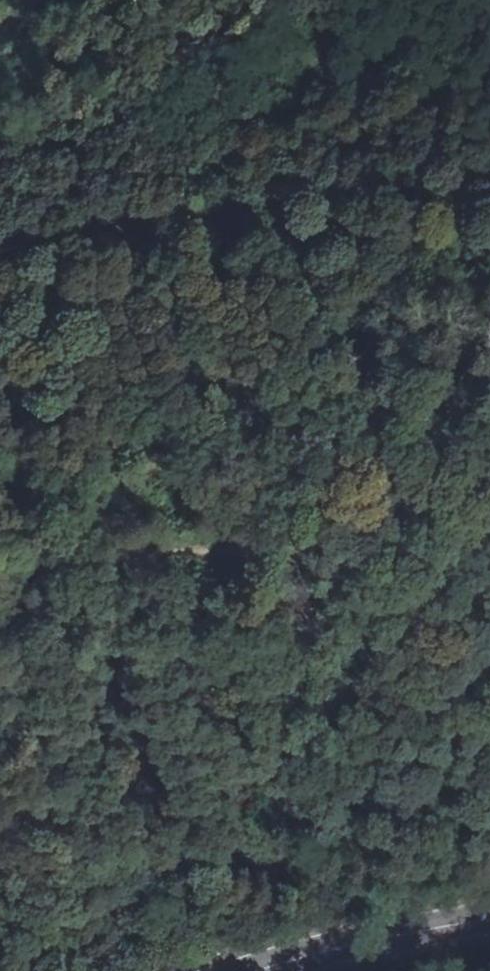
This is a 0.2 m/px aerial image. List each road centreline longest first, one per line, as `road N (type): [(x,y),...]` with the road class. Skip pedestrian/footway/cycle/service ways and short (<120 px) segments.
road 1 (track): [(0,228),(489,172)]
road 2 (secondary): [(257,970),(489,919)]

